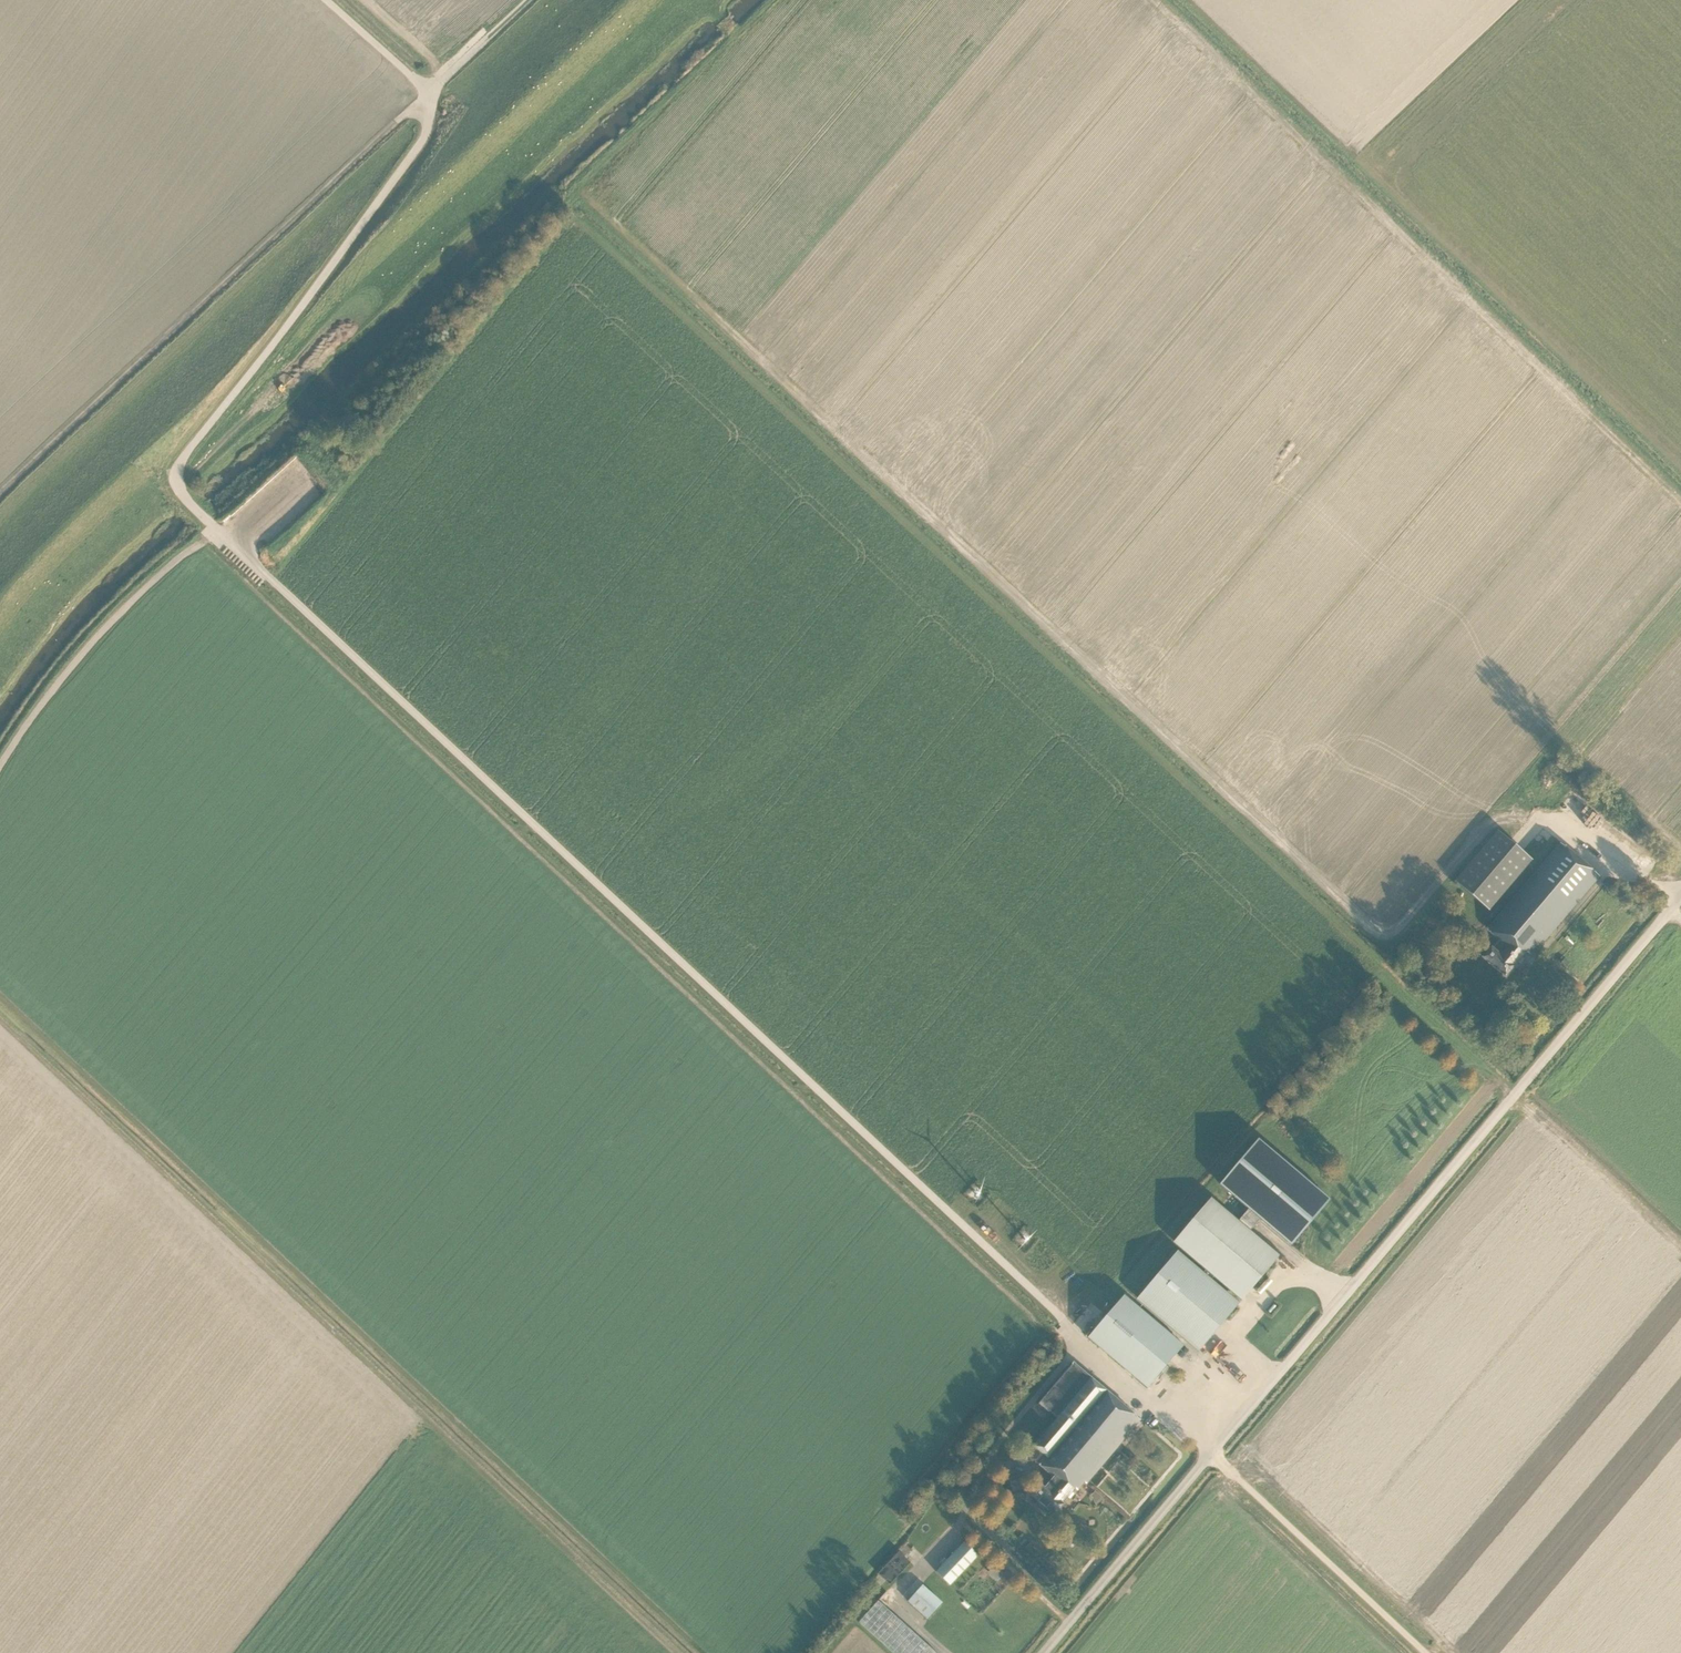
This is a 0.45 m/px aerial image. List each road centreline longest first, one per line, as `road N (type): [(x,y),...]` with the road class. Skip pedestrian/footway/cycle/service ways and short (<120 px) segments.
road 1 (track): [(1210,1448),(1048,1309),(216,533),(179,489),(184,457),(424,136),(431,106),(425,89),(326,0)]
road 2 (unclassified): [(1042,1652),(1680,895)]

